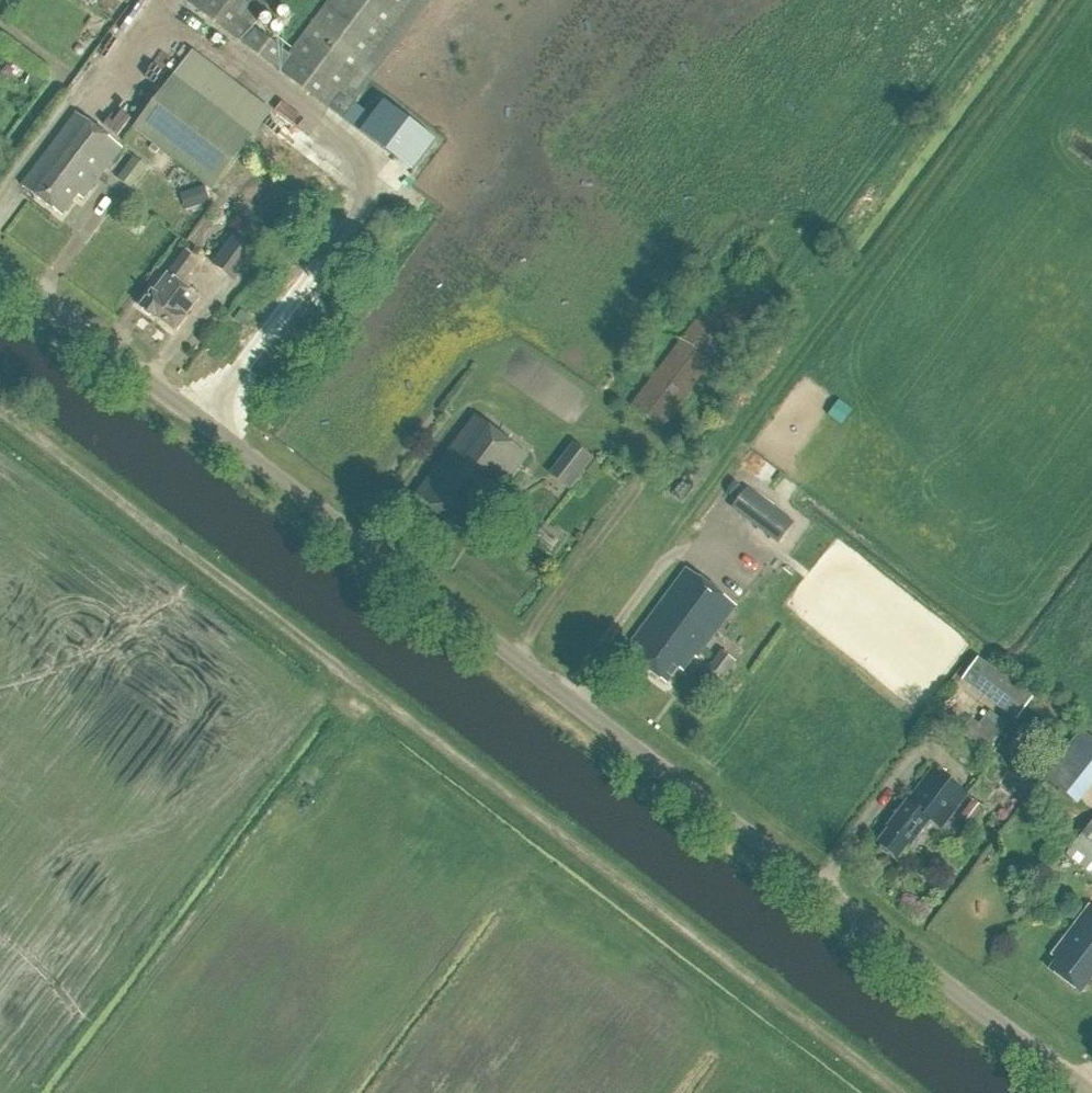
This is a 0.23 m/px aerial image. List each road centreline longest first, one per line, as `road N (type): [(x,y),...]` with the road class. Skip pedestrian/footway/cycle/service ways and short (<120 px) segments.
road 1 (tertiary): [(1091,1088),(0,269)]
road 2 (track): [(0,412),(891,1092)]

